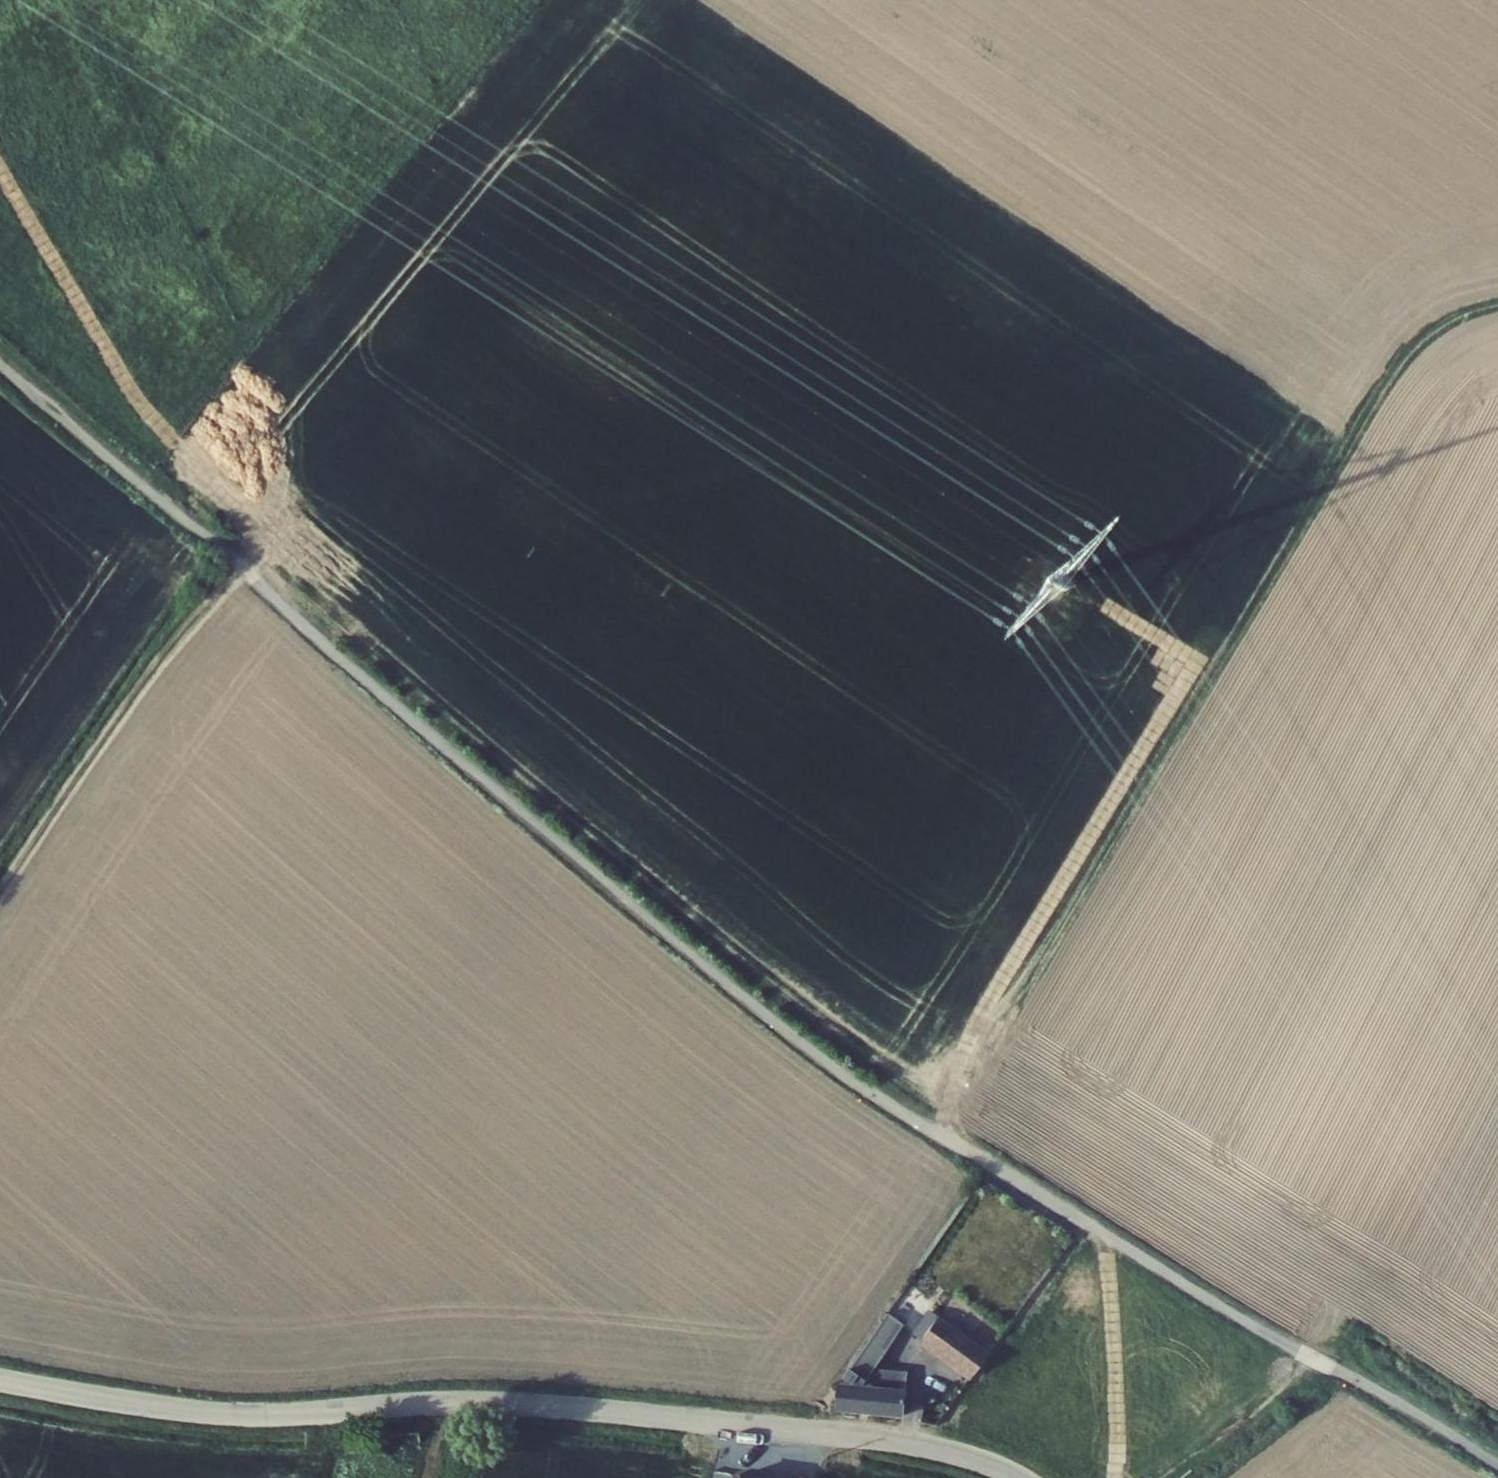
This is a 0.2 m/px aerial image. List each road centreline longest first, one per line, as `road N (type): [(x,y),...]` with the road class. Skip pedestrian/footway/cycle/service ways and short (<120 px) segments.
road 1 (unclassified): [(1020,1477),(905,1443),(545,1405),(458,1401),(252,1416),(0,1379)]
road 2 (track): [(967,1152),(1222,651),(1451,304),(1497,294)]

